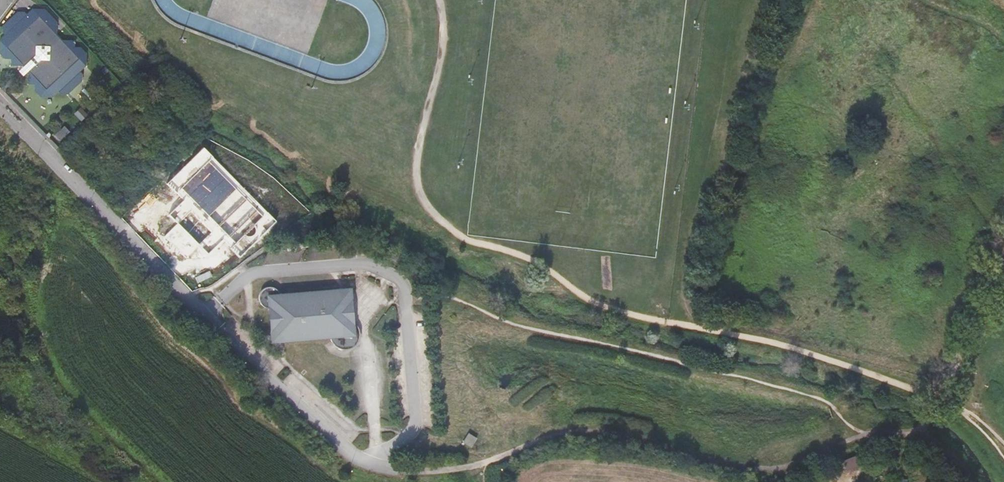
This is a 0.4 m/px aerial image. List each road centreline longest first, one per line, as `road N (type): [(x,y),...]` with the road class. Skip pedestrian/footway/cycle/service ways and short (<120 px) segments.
road 1 (track): [(946,395),(736,330),(599,306),(430,213),(415,179),(441,60),(439,0)]
road 2 (residential): [(404,471),(346,451),(0,101)]
road 3 (track): [(868,435),(828,402),(493,318),(438,294)]
road 4 (track): [(485,464),(582,431),(781,470)]

